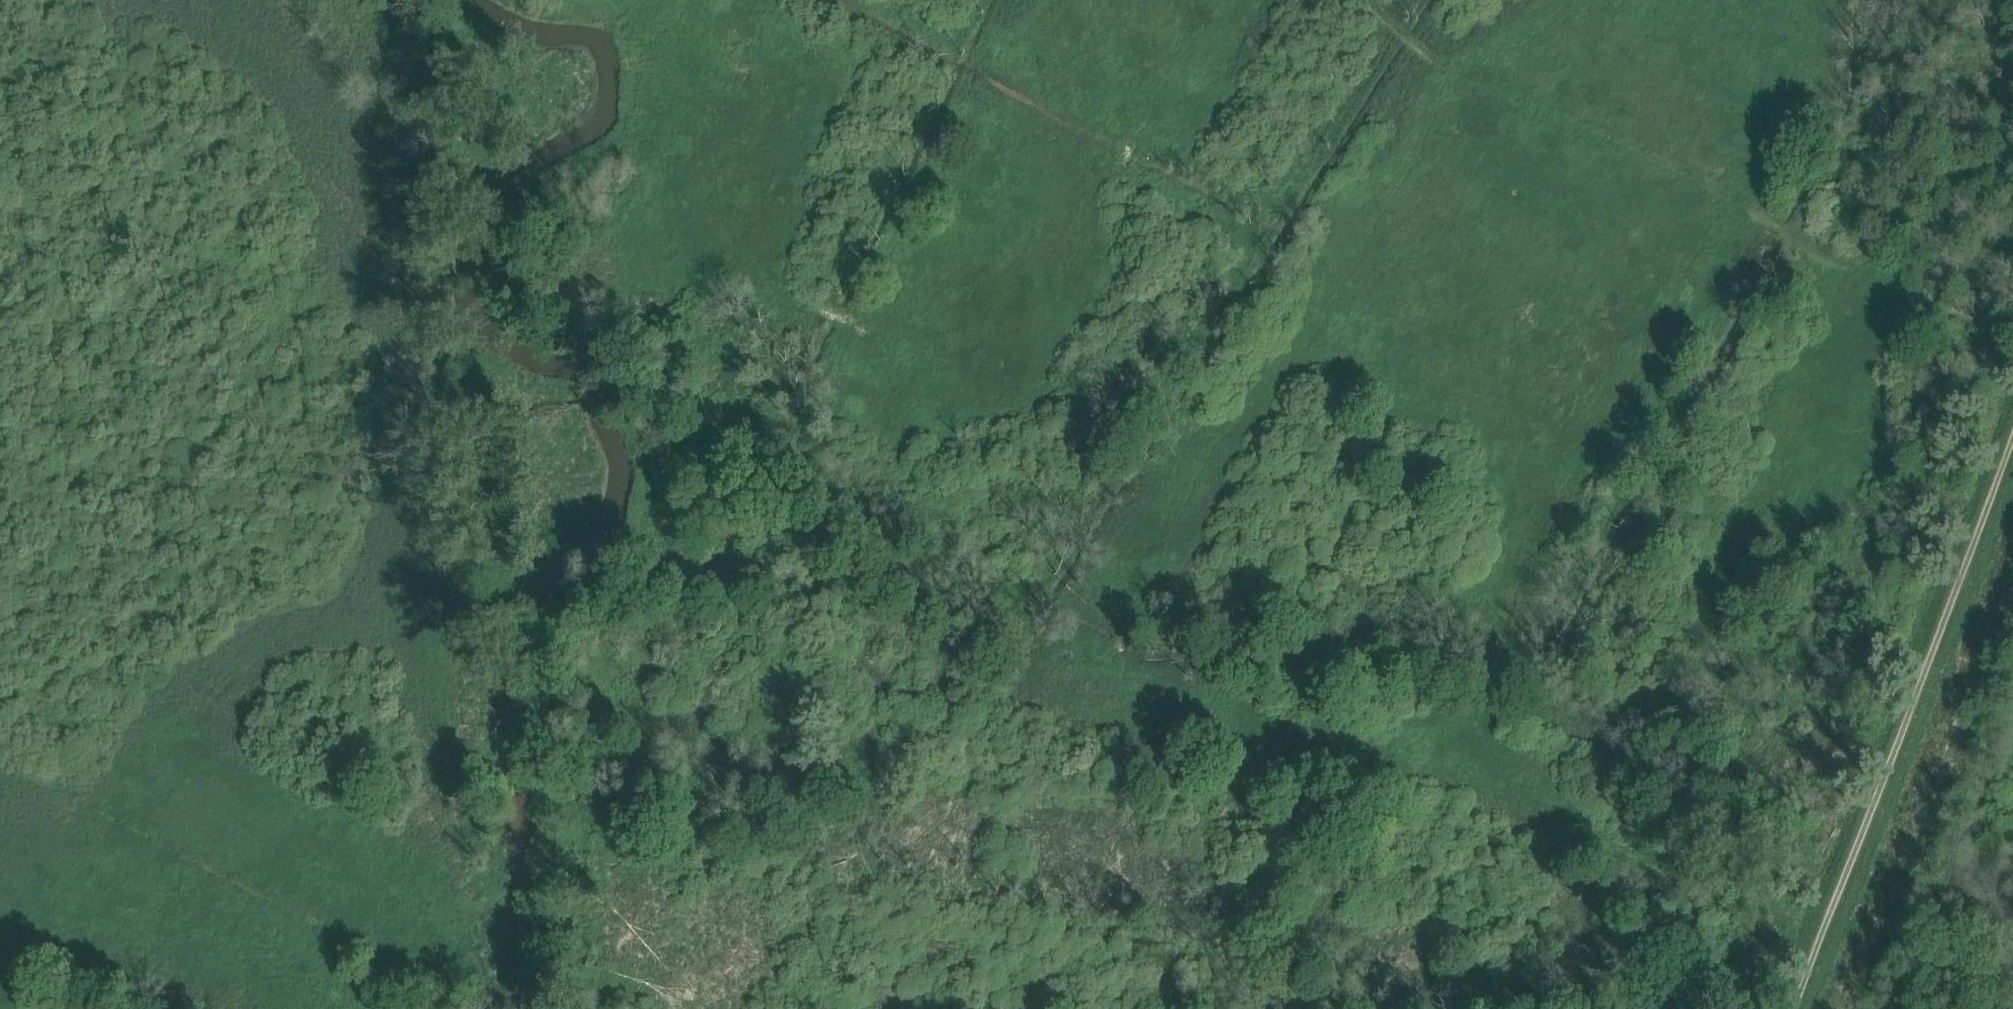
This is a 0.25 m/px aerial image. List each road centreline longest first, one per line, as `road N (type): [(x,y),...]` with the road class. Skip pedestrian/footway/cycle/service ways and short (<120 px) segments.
road 1 (track): [(2012,433),(1794,1008)]

